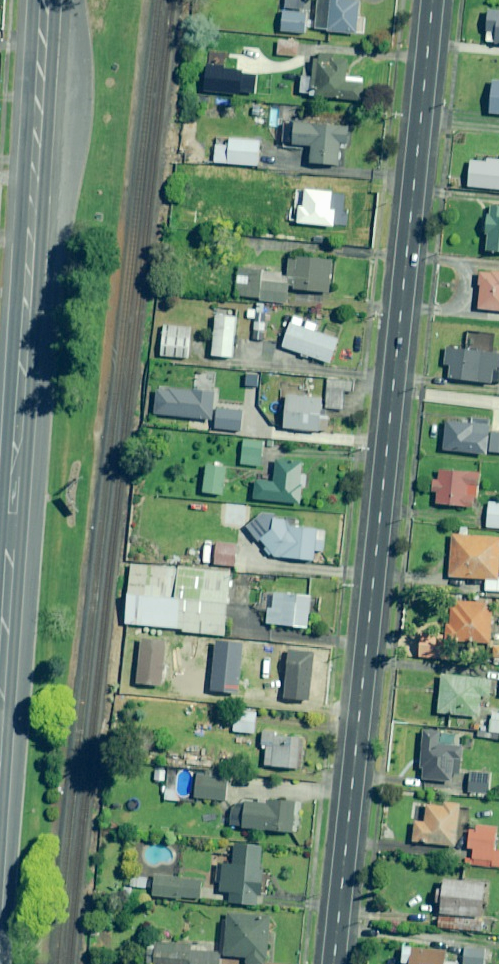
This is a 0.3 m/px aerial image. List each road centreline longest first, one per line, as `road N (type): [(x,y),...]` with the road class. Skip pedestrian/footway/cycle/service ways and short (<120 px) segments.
road 1 (residential): [(427,0),(333,963)]
road 2 (secondary): [(0,690),(44,0)]

